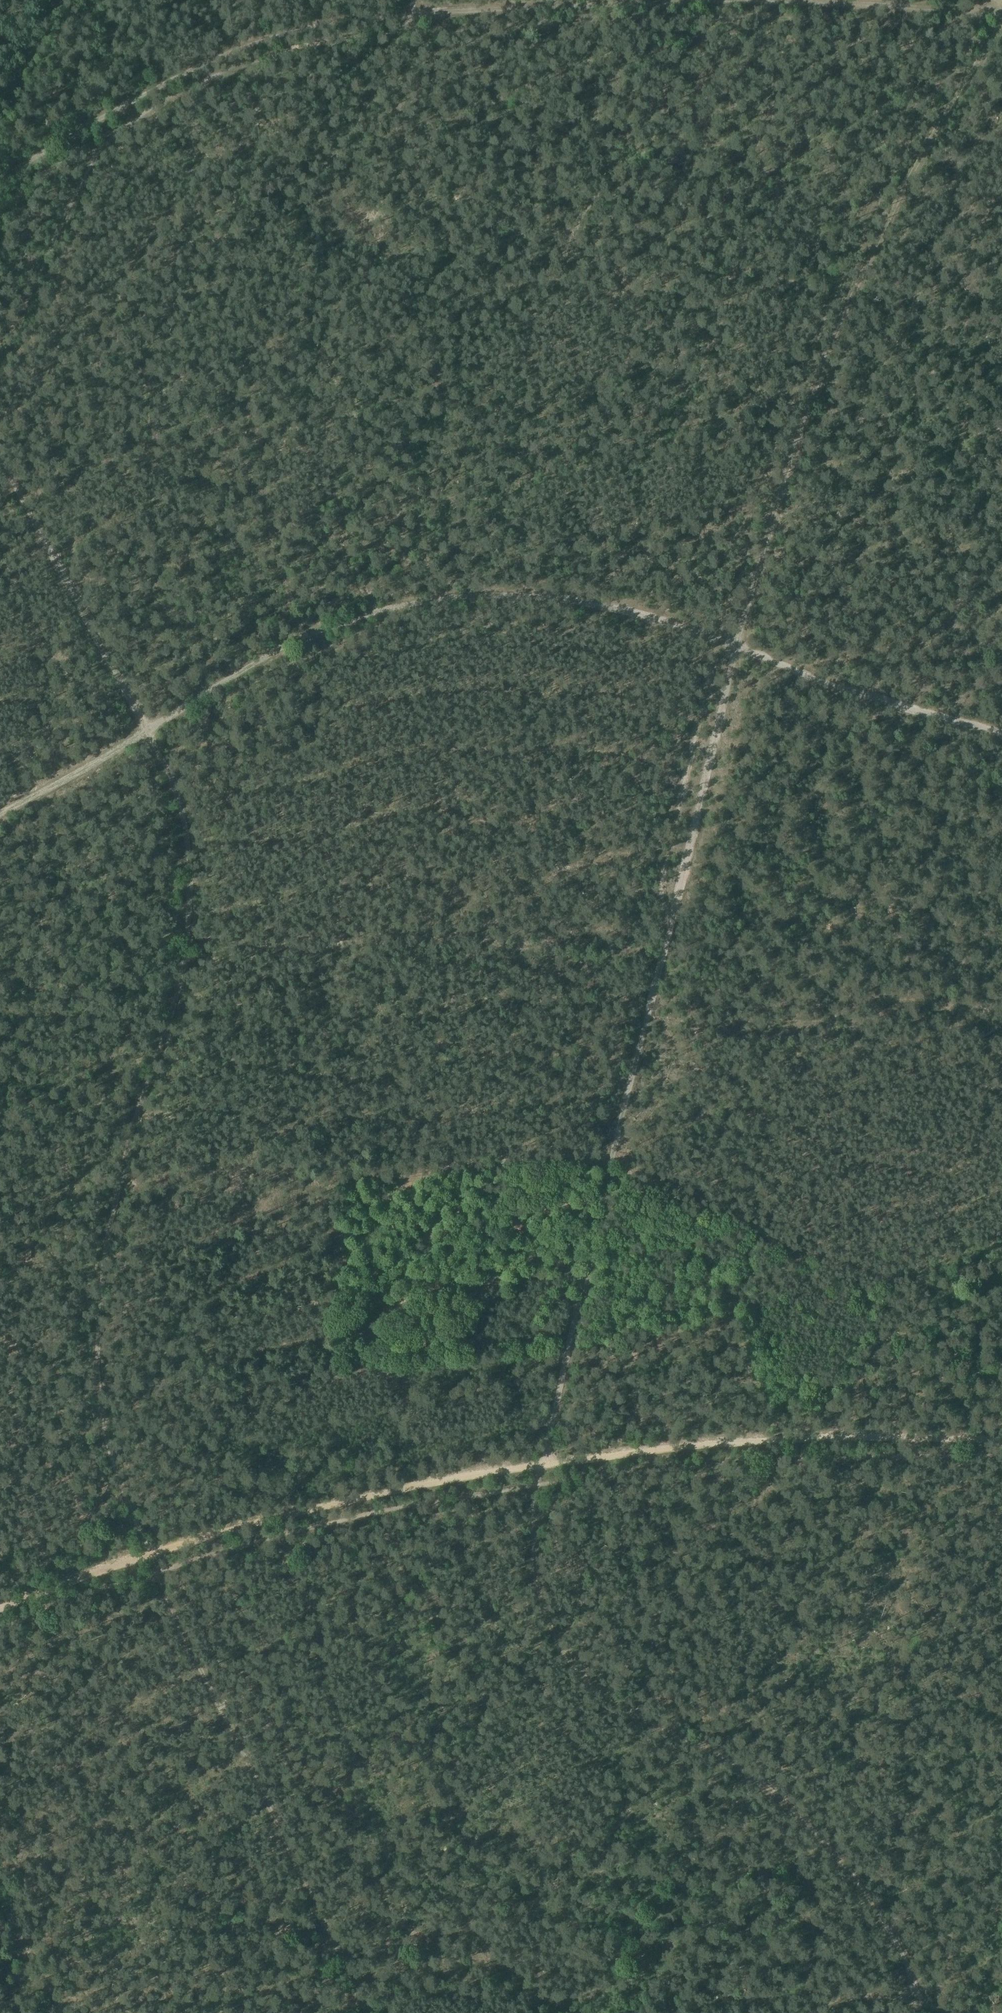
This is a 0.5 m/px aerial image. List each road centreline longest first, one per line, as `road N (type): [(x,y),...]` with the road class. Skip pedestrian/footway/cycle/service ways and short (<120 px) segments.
road 1 (track): [(1001,5),(678,0),(319,22),(226,50),(99,109),(0,178)]
road 2 (track): [(149,1555),(205,1535),(543,1467),(837,1433),(1001,1439)]
road 3 (track): [(149,1555),(98,1394),(97,1333),(116,1189),(187,902),(179,808),(147,731)]
road 4 (track): [(927,2012),(897,1937),(804,1814),(709,1746),(638,1716),(558,1647),(541,1595),(536,1490)]
road 5 (track): [(1001,19),(920,151),(851,287),(804,412),(738,649)]
road 6 (track): [(738,649),(591,601),(433,599),(337,622),(283,647),(147,731)]
road 7 (track): [(536,1490),(673,909)]
road 8 (track): [(0,340),(90,165),(132,116),(223,71),(309,45),(414,34)]
road 9 (track): [(0,460),(147,731)]
road 10 (track): [(738,649),(925,717),(1001,735)]
road 11 (track): [(673,909),(738,649)]
road 12 (track): [(147,731),(0,809)]
road 13 (track): [(806,2012),(847,1998),(890,1996),(960,2012)]
road 14 (track): [(0,1608),(149,1555)]

